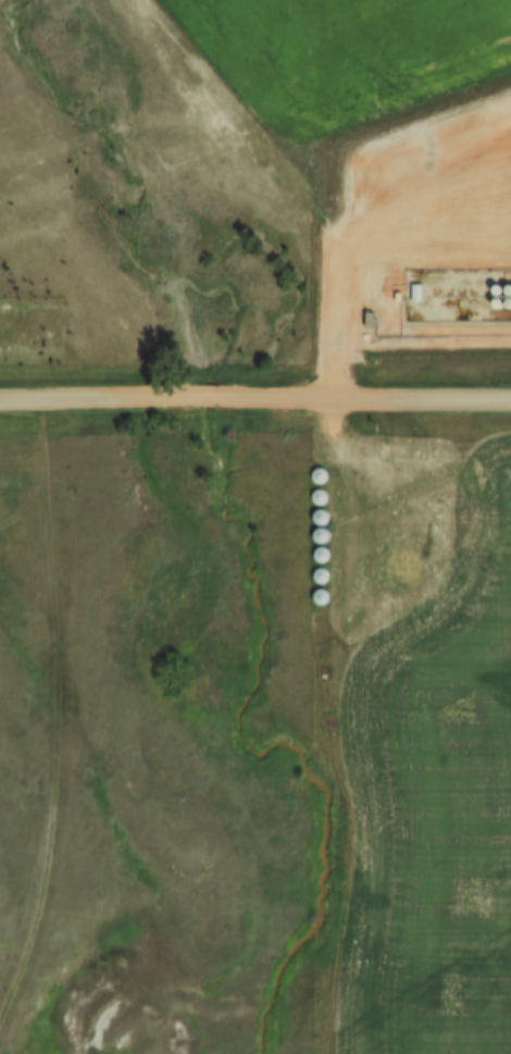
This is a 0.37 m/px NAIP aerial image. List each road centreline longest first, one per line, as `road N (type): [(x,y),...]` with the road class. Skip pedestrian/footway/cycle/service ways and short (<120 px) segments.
road 1 (track): [(43,396),(57,803),(39,921),(0,1028)]
road 2 (residential): [(0,396),(510,399)]

